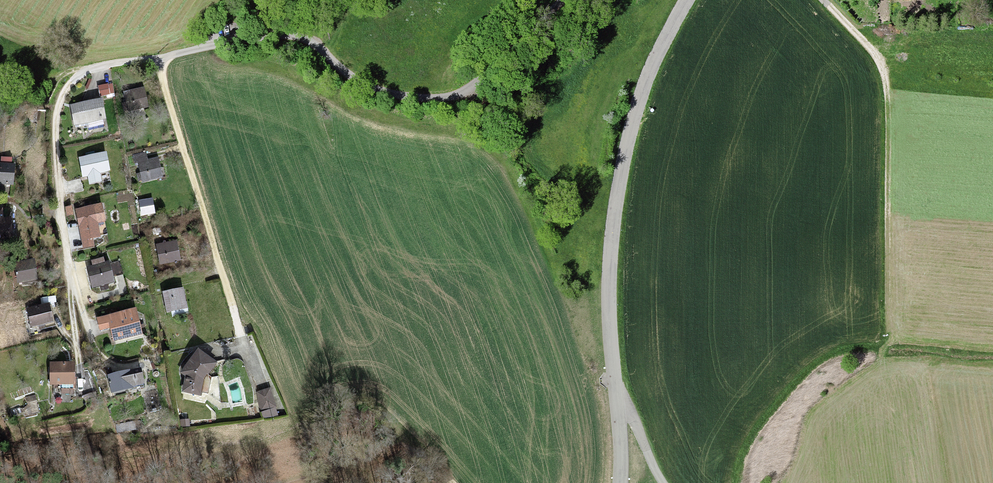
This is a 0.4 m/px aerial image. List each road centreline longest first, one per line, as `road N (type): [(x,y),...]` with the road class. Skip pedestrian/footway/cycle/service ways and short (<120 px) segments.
road 1 (tertiary): [(688,0),(648,76),(612,228),(621,482)]
road 2 (residential): [(572,0),(548,40),(489,89),(447,97),(362,81),(293,37),(227,41),(159,59)]
road 3 (residential): [(159,59),(90,69),(67,86),(56,112),(77,342)]
road 4 (track): [(888,333),(889,91),(873,52),(822,0)]
road 5 (residential): [(159,59),(239,340)]

